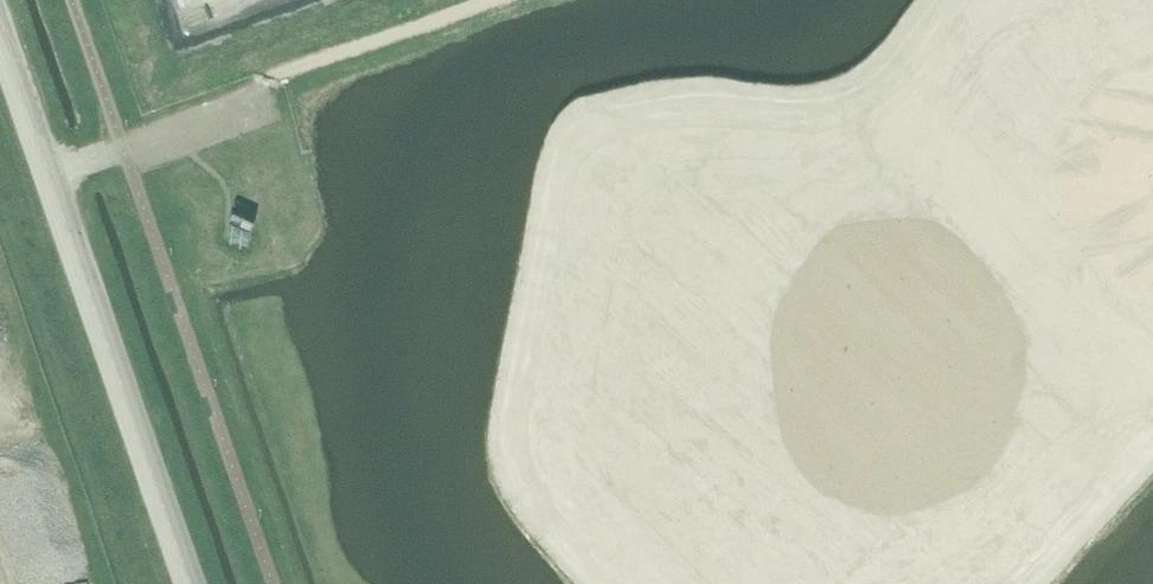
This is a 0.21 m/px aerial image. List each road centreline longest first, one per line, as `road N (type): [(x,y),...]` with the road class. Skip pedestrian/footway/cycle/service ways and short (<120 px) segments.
road 1 (unclassified): [(189,583),(0,35)]

